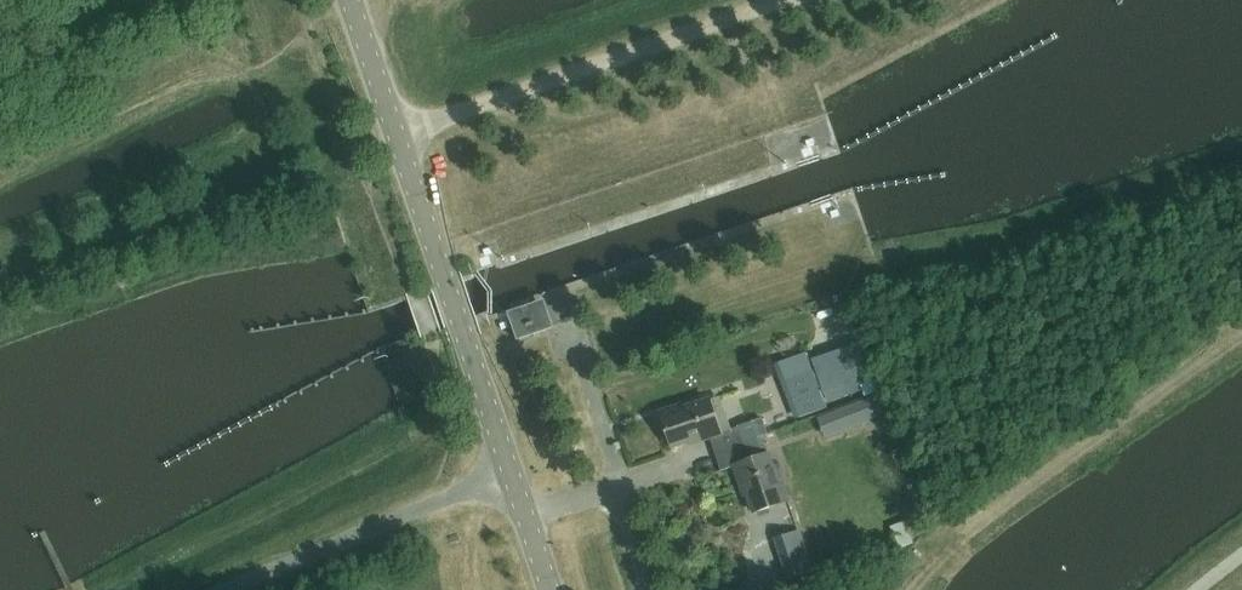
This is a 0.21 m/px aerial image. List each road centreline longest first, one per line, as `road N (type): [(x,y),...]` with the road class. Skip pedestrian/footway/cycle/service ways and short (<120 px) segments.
road 1 (tertiary): [(550,589),(350,0)]
road 2 (track): [(397,137),(788,0)]

